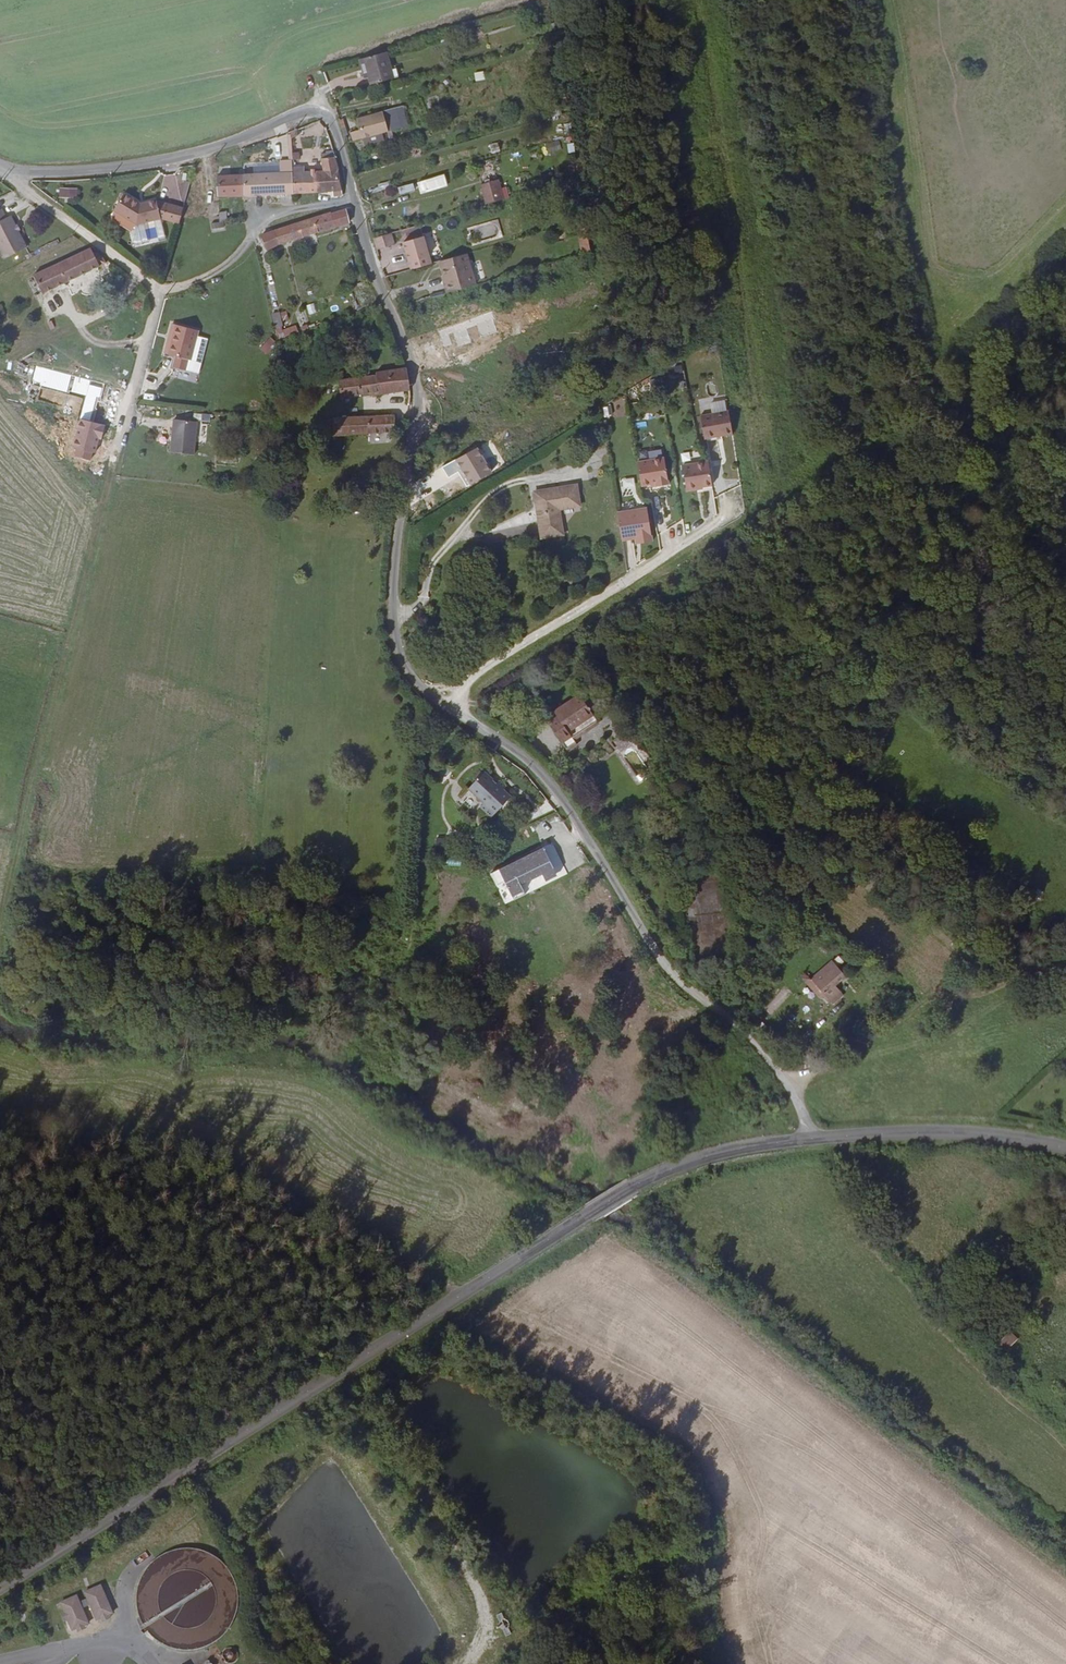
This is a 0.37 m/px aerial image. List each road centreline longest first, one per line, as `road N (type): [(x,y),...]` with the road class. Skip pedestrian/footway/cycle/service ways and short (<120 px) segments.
road 1 (tertiary): [(812,1139),(726,1152),(636,1186),(0,1585)]
road 2 (residential): [(440,705),(498,741),(552,788),(658,960),(777,1072),(812,1139)]
road 3 (track): [(0,1022),(126,1114),(280,1185),(464,1293)]
road 4 (residential): [(352,201),(413,373),(392,627),(408,675),(440,705)]
road 5 (track): [(0,904),(132,418)]
road 6 (residential): [(0,169),(42,176),(173,161),(307,112),(325,114),(333,129),(352,201)]
road 7 (residential): [(440,705),(727,522)]
road 8 (track): [(785,1083),(1065,950)]
road 9 (tertiary): [(1065,1149),(967,1134),(812,1139)]
road 10 (residential): [(352,201),(256,228),(218,273)]

